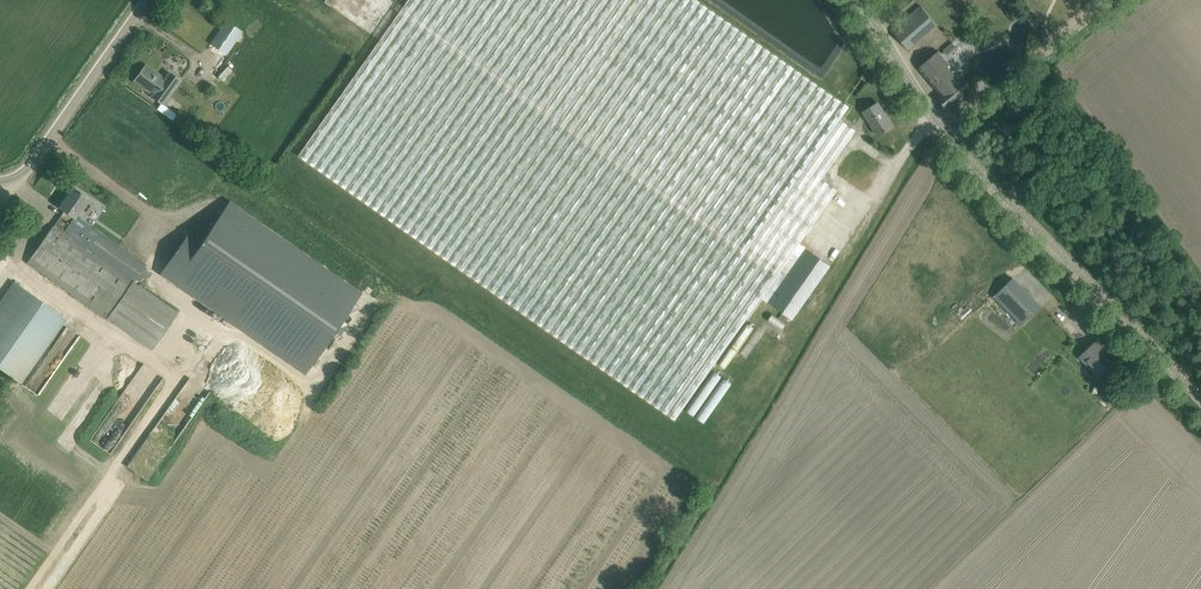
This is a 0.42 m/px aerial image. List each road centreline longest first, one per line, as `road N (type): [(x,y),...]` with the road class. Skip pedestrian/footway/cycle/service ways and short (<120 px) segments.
road 1 (tertiary): [(1200,398),(941,133)]
road 2 (track): [(28,588),(177,375)]
road 3 (tertiary): [(0,180),(36,154),(145,0)]
road 4 (unclassified): [(941,133),(1096,0)]
road 5 (tertiary): [(941,133),(858,0)]

